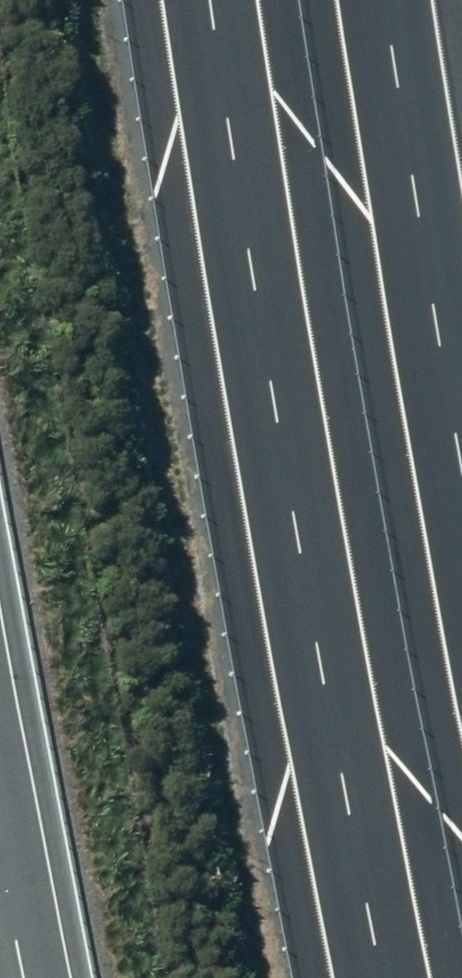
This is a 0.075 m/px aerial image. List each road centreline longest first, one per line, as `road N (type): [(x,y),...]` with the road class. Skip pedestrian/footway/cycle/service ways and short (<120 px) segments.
road 1 (motorway): [(398,977),(370,858),(225,0)]
road 2 (motorway): [(392,0),(461,354)]
road 3 (unclassified): [(0,731),(47,977)]

